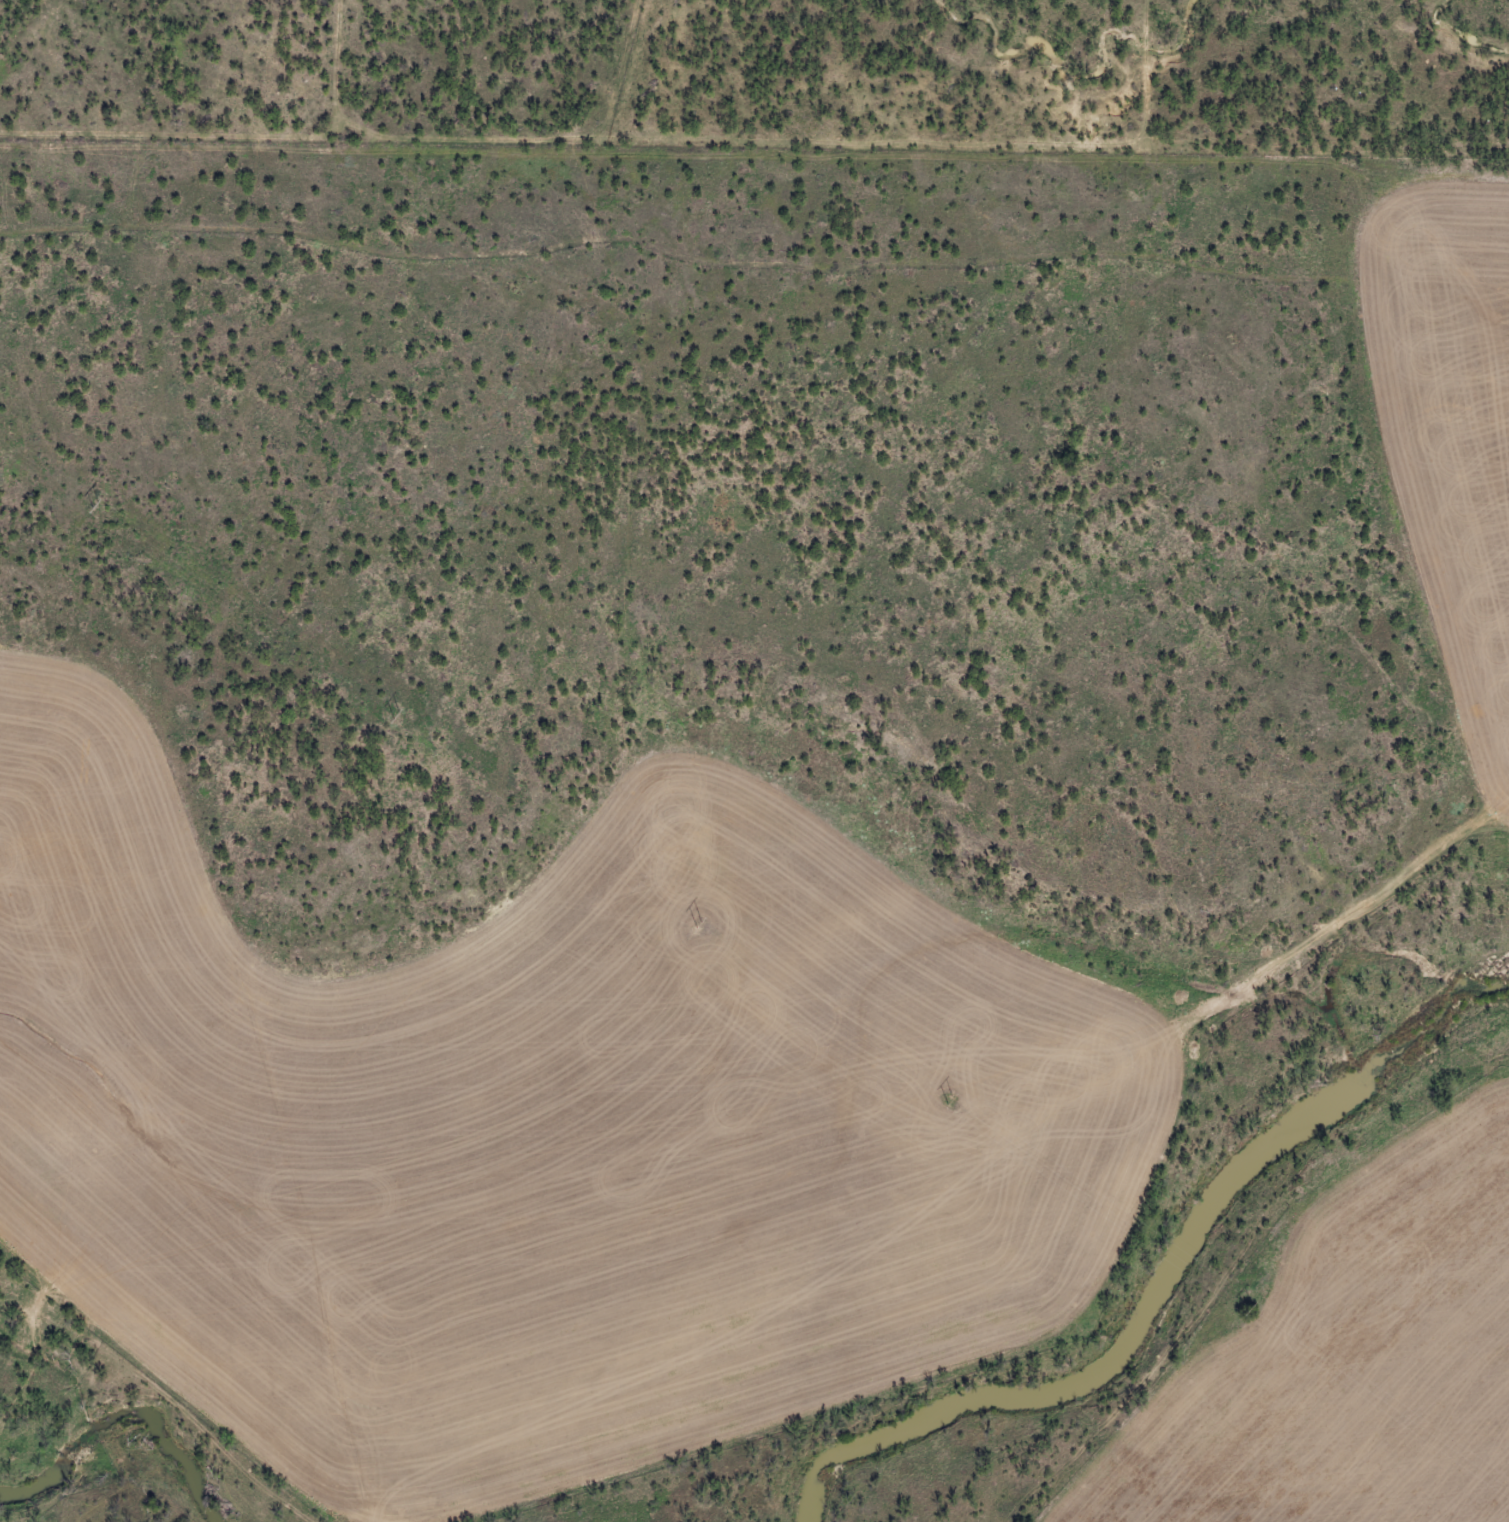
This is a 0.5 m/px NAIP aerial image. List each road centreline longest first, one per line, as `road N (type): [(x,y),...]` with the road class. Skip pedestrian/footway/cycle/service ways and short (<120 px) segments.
road 1 (residential): [(350,1521),(353,1483),(373,1453),(485,1381),(1171,1029),(1508,935)]

